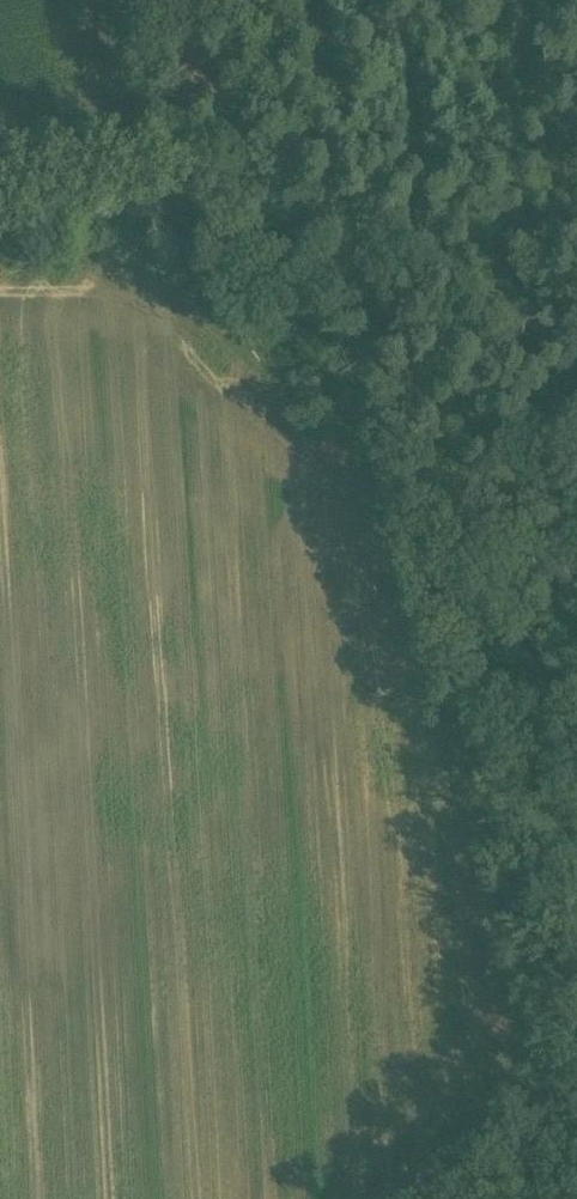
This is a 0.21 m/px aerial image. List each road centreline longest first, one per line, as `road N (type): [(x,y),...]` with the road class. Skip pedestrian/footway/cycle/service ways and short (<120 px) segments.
road 1 (track): [(0,178),(37,164),(143,158),(240,177),(576,356)]
road 2 (track): [(576,191),(384,201),(240,177)]

